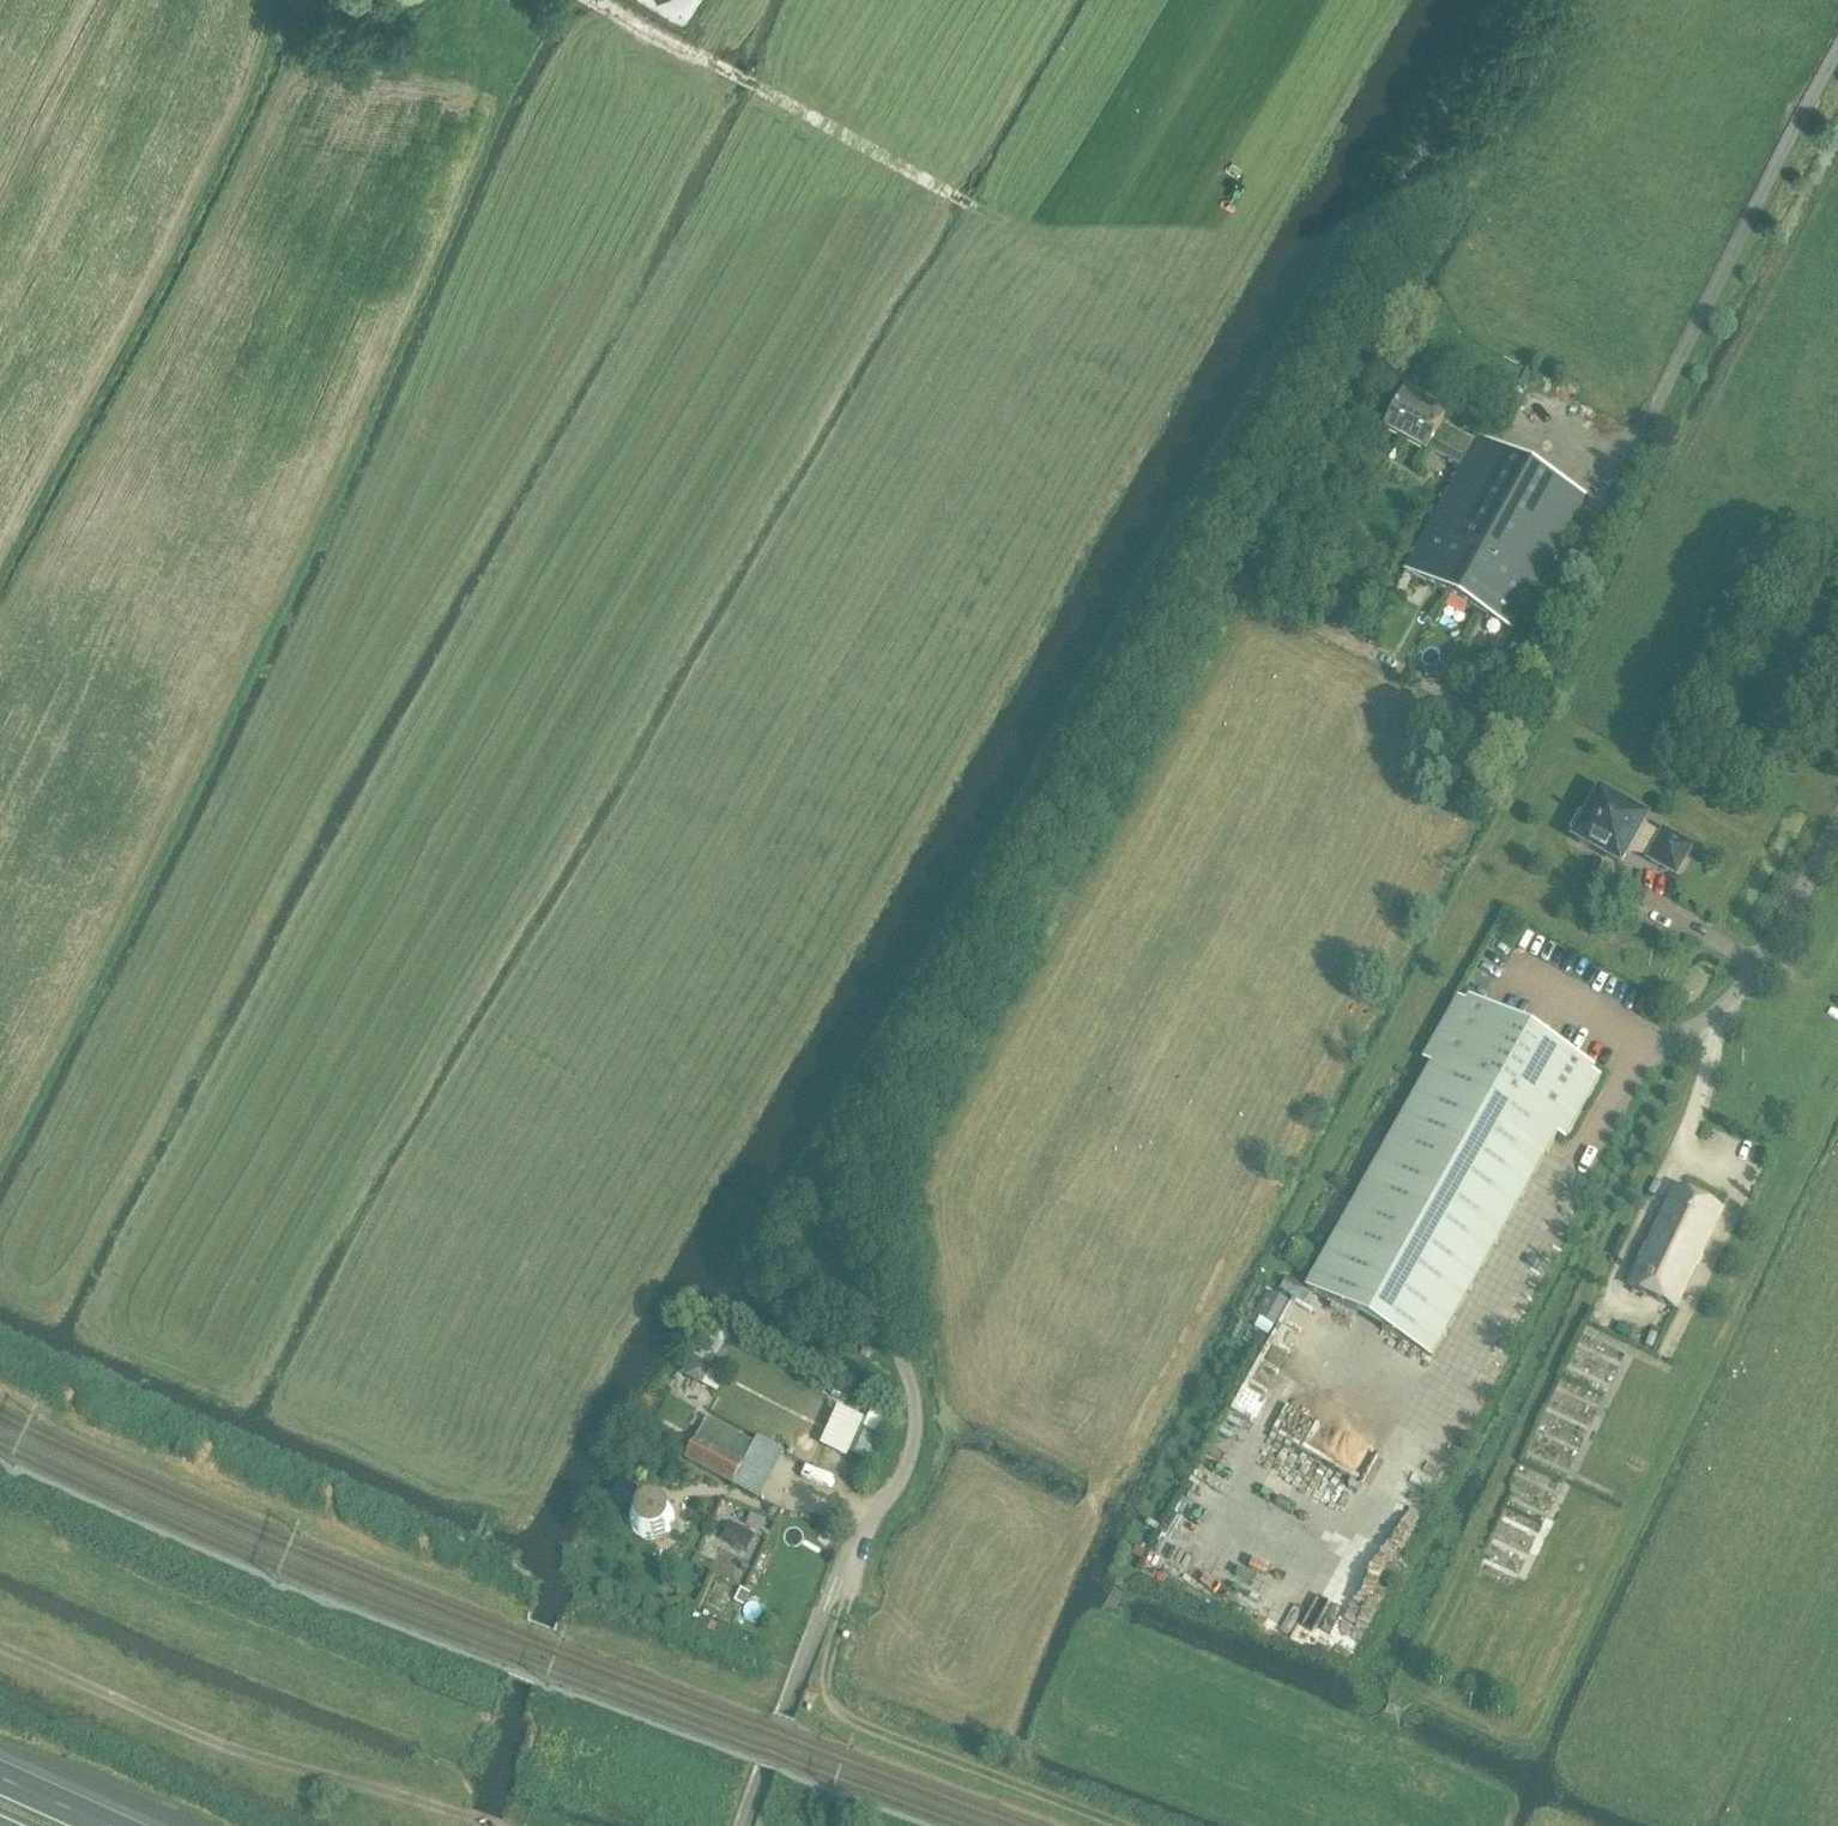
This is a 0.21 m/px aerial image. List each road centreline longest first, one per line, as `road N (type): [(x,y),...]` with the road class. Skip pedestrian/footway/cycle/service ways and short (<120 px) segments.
road 1 (track): [(607,0),(1172,311)]
road 2 (track): [(487,1825),(221,1746),(0,1648)]
road 3 (track): [(852,1542),(855,1568),(824,1673),(840,1713),(1119,1825)]
road 4 (trunk): [(110,1825),(0,1777)]

